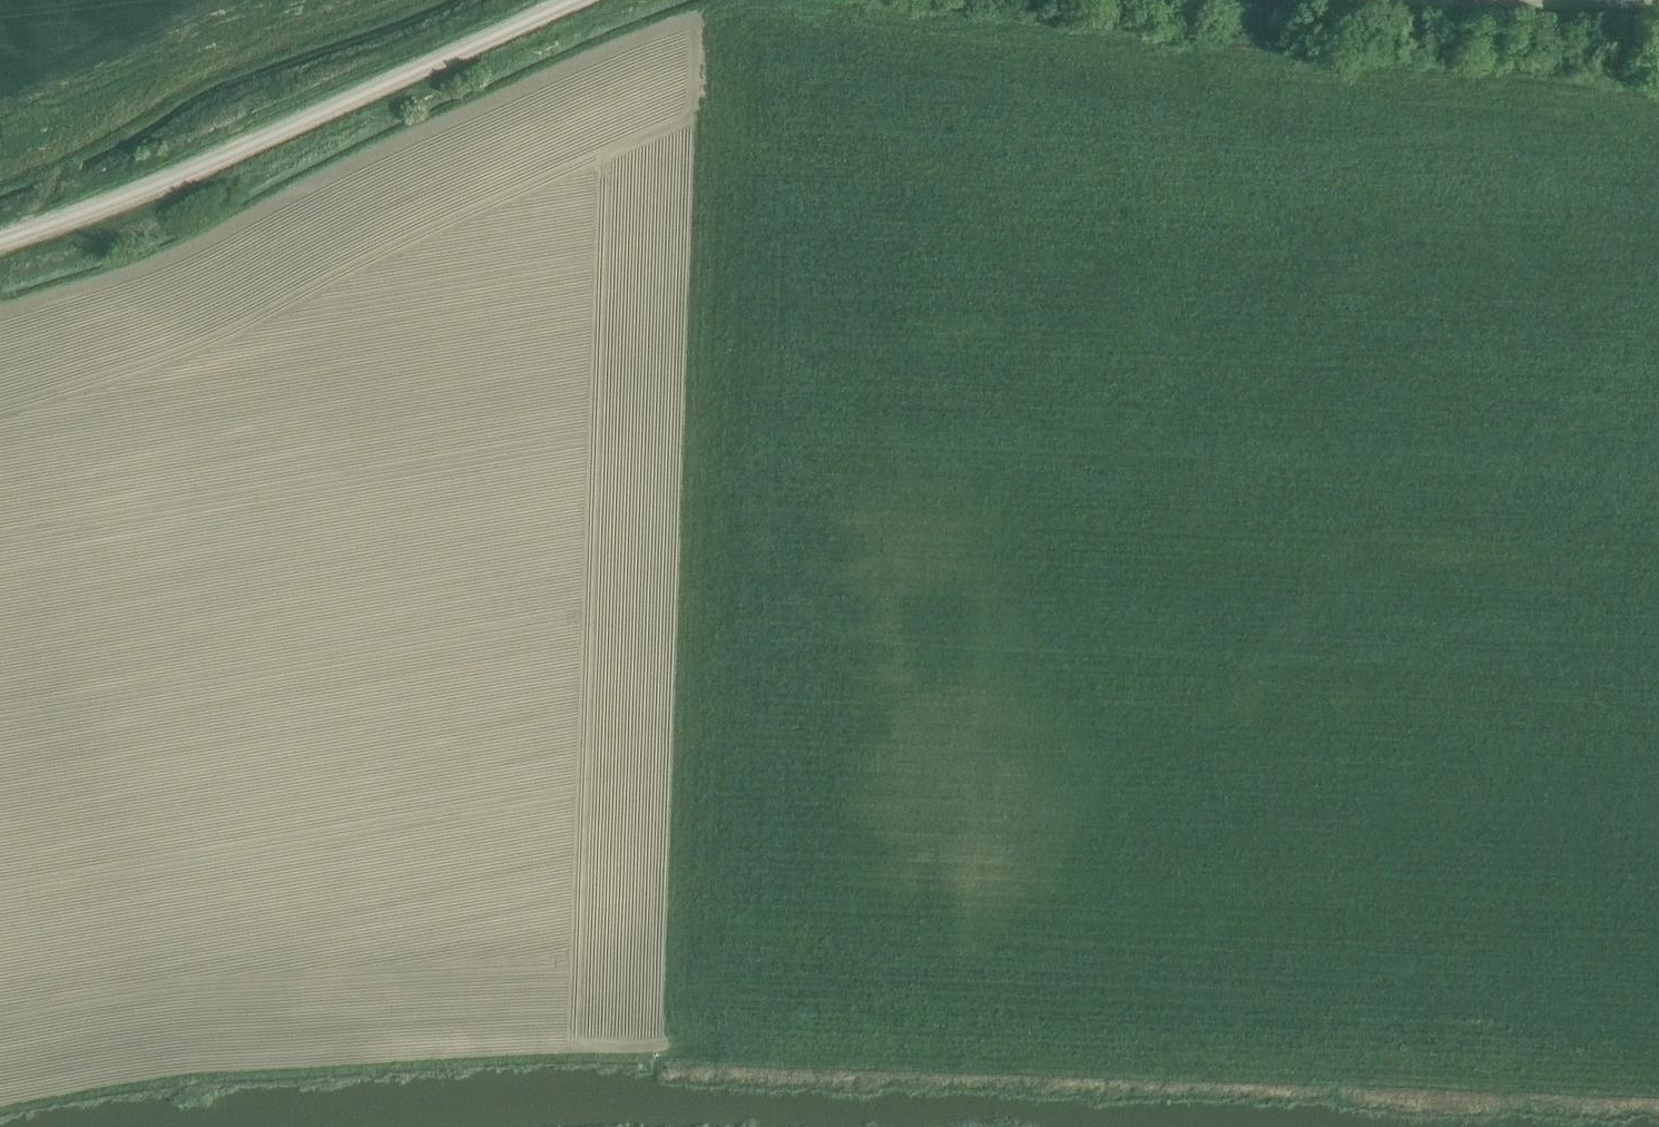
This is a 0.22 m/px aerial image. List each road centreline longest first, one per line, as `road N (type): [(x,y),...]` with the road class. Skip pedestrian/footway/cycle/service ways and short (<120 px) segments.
road 1 (tertiary): [(0,239),(575,0)]

